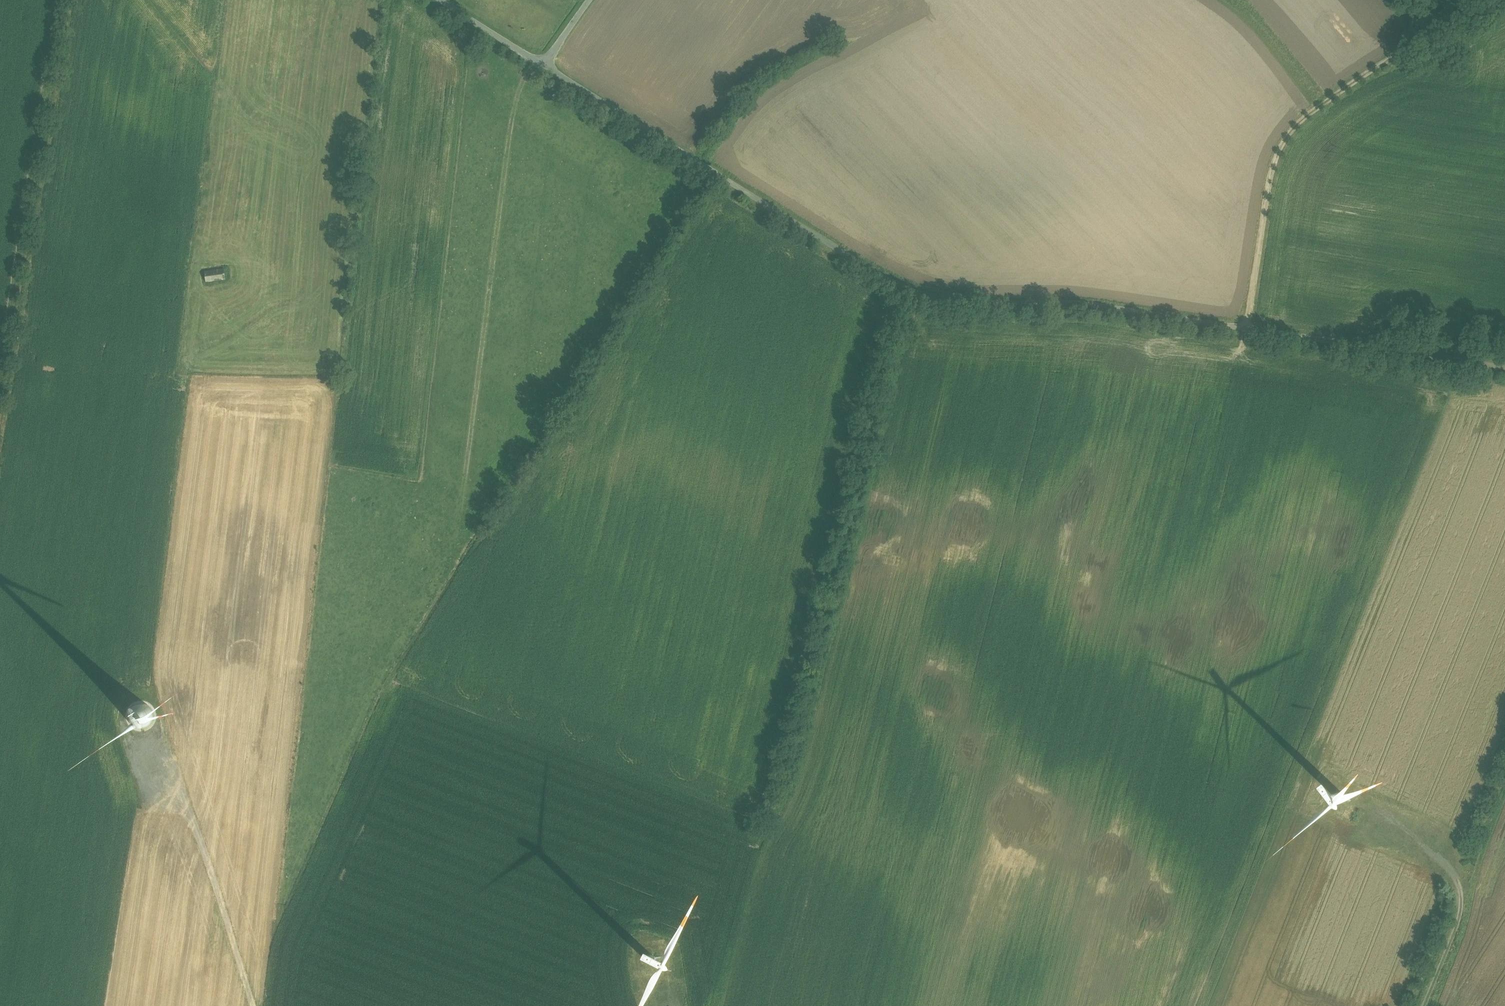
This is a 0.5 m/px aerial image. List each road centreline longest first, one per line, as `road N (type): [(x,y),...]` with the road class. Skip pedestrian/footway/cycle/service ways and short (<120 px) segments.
road 1 (unclassified): [(1504,362),(1152,309),(929,291),(876,269),(541,60)]
road 2 (track): [(253,1005),(201,840),(162,768),(138,742)]

